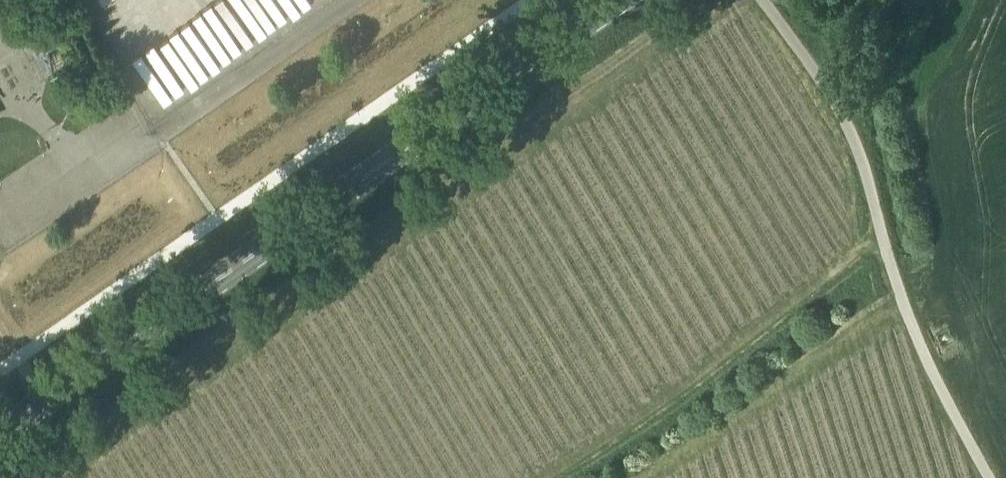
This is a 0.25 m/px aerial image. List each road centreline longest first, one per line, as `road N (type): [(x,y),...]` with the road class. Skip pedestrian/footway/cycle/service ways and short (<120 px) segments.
road 1 (primary): [(0,433),(620,0)]
road 2 (unclassified): [(989,477),(916,337),(845,116),(764,0)]
road 3 (unclassified): [(11,227),(349,0)]

